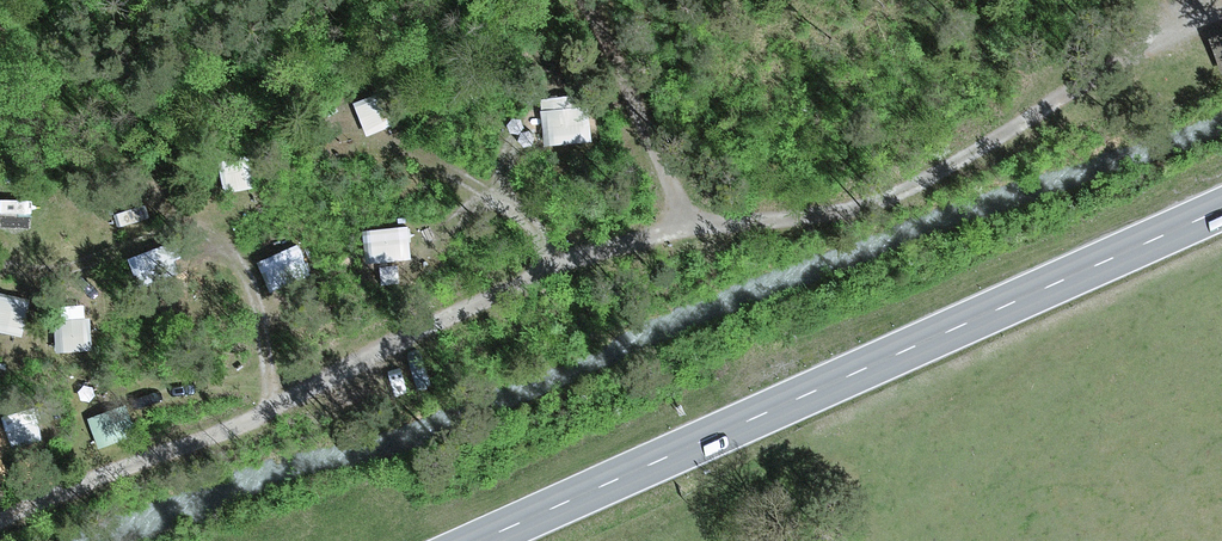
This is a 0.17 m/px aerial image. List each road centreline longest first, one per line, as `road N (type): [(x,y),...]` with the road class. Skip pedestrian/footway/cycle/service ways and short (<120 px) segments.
road 1 (primary): [(1221,208),(479,540)]
road 2 (track): [(0,282),(198,225),(273,292),(301,394)]
road 3 (track): [(589,0),(693,226)]

